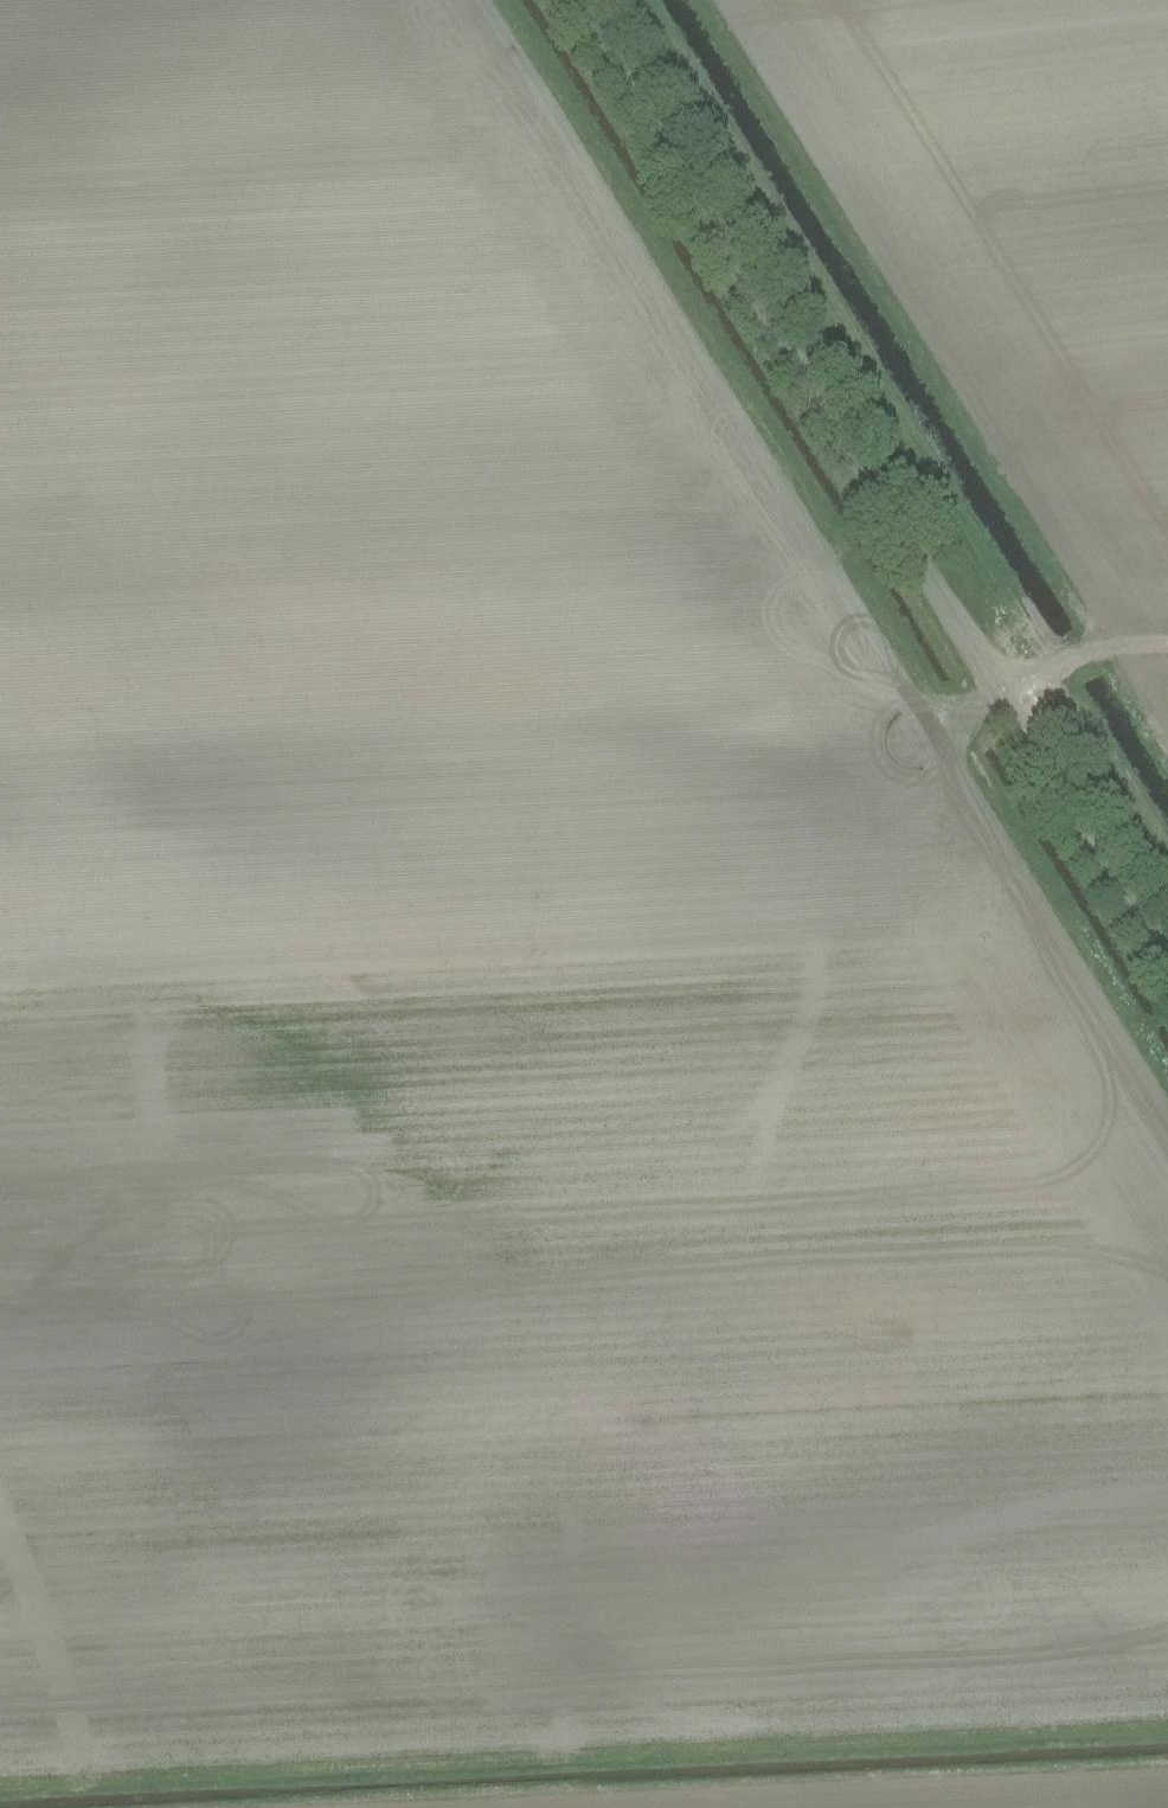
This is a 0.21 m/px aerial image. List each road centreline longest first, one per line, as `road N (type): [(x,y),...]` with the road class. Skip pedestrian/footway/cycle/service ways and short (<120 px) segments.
road 1 (unclassified): [(1167,973),(571,0)]
road 2 (track): [(997,696),(1070,663),(1167,647)]

